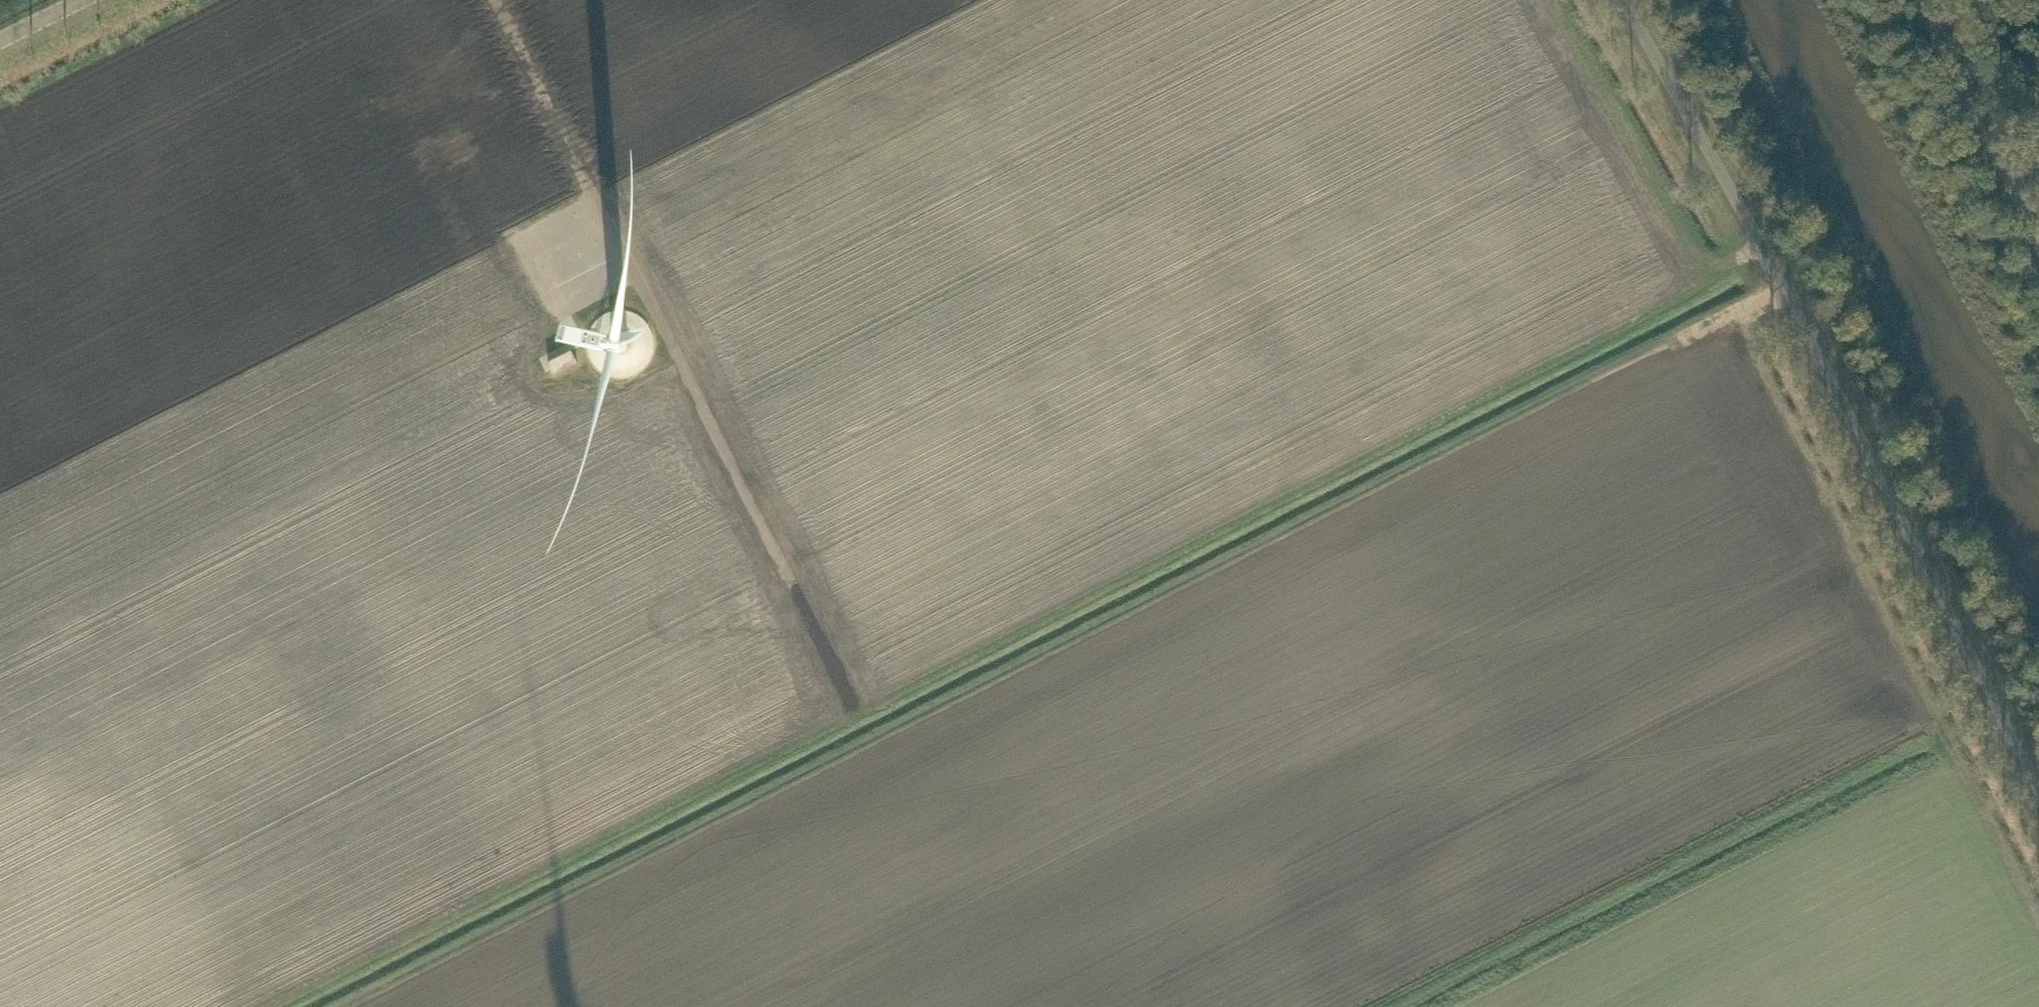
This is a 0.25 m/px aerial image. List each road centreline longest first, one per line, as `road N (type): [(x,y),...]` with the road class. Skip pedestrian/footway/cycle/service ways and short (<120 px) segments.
road 1 (track): [(349,1006),(1679,340),(1788,297)]
road 2 (unclassified): [(2038,795),(1788,297),(1618,0)]
road 3 (unclassified): [(2038,243),(1916,0)]

